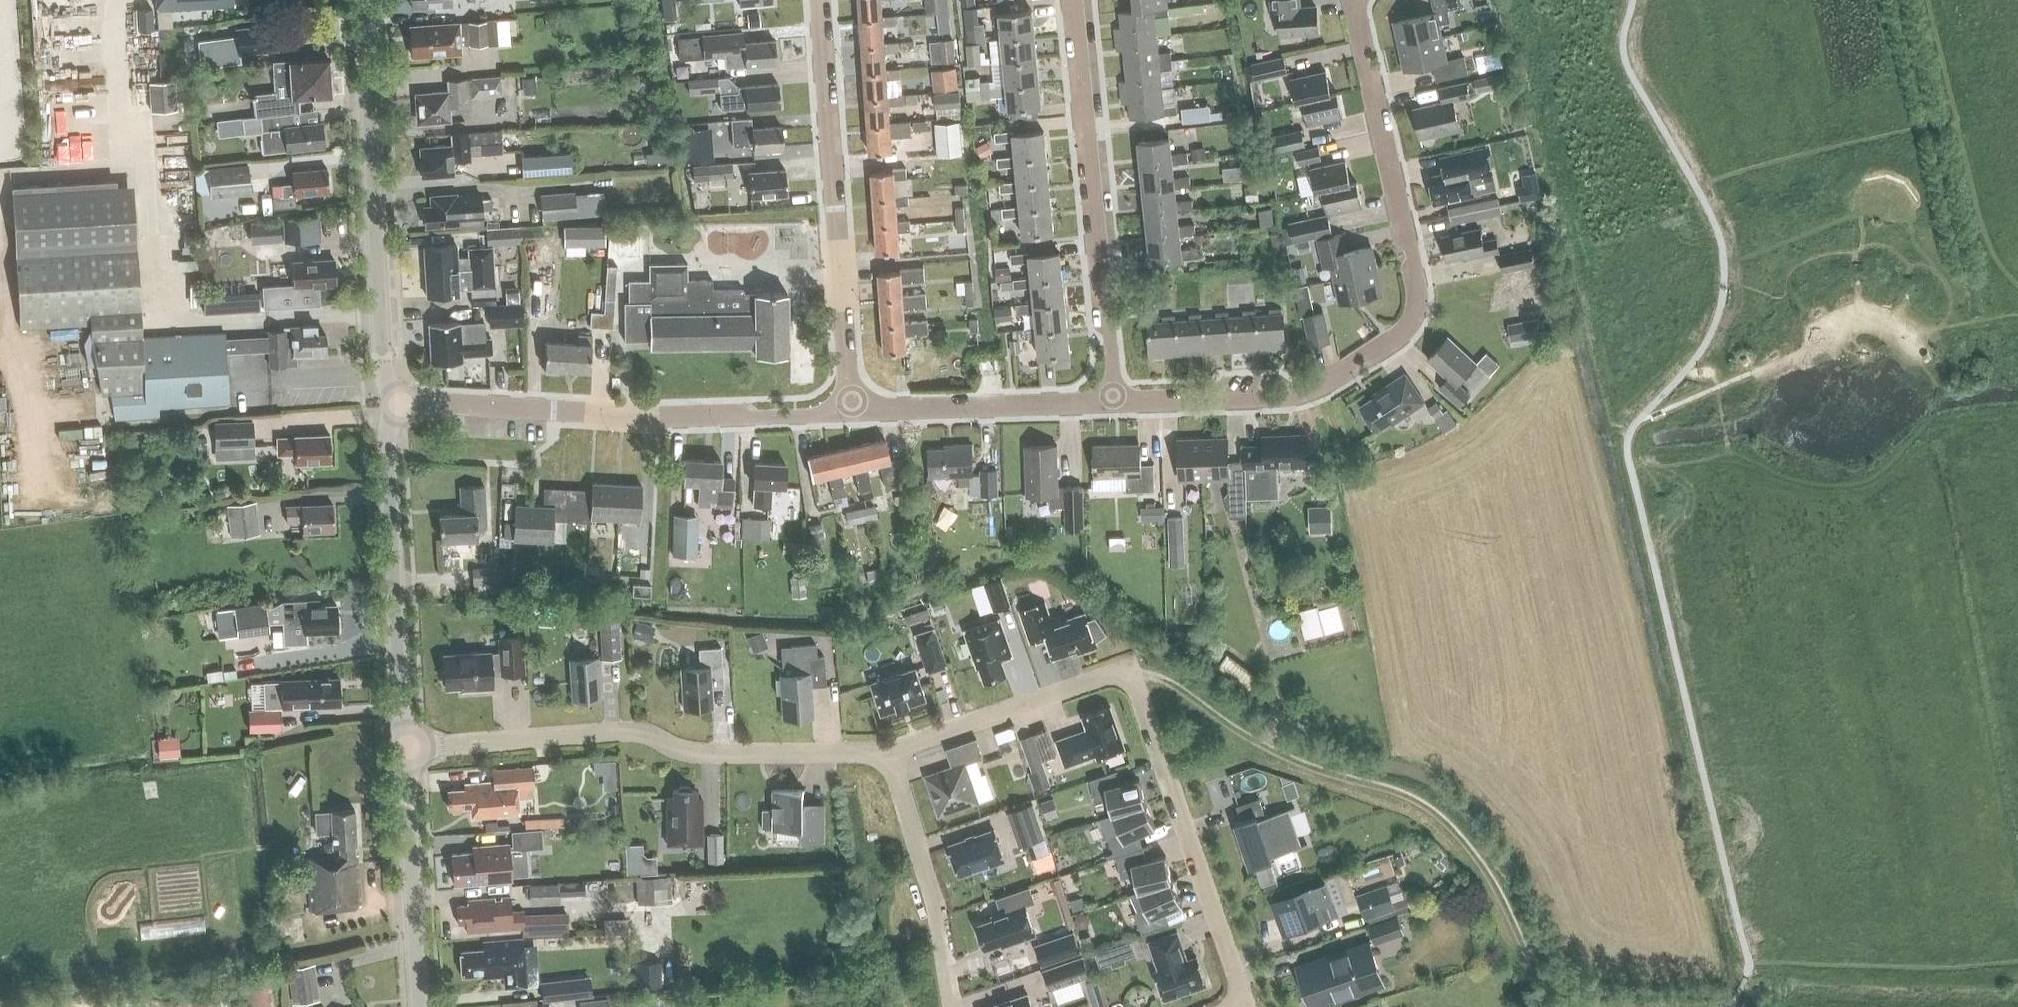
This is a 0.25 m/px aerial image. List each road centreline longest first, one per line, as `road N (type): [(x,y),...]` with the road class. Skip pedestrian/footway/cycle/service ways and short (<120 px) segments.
road 1 (residential): [(1116,403),(1287,400),(1345,372),(1410,326),(1413,279),(1358,0)]
road 2 (residential): [(888,753),(1128,670),(1245,1002)]
road 3 (track): [(1128,670),(1161,678),(1274,752),(1436,815),(1482,866),(1552,1006)]
road 4 (residential): [(404,748),(614,731),(707,753),(888,753)]
road 5 (residential): [(398,402),(656,415),(851,410)]
road 6 (residential): [(851,410),(819,0)]
road 7 (tertiary): [(398,402),(381,361),(363,0)]
road 8 (residential): [(1116,403),(1073,0)]
road 9 (tertiary): [(404,748),(388,451),(398,402)]
road 10 (residential): [(851,410),(1116,403)]
road 11 (residential): [(951,1006),(935,911),(888,753)]
road 12 (tertiary): [(419,1006),(404,748)]

